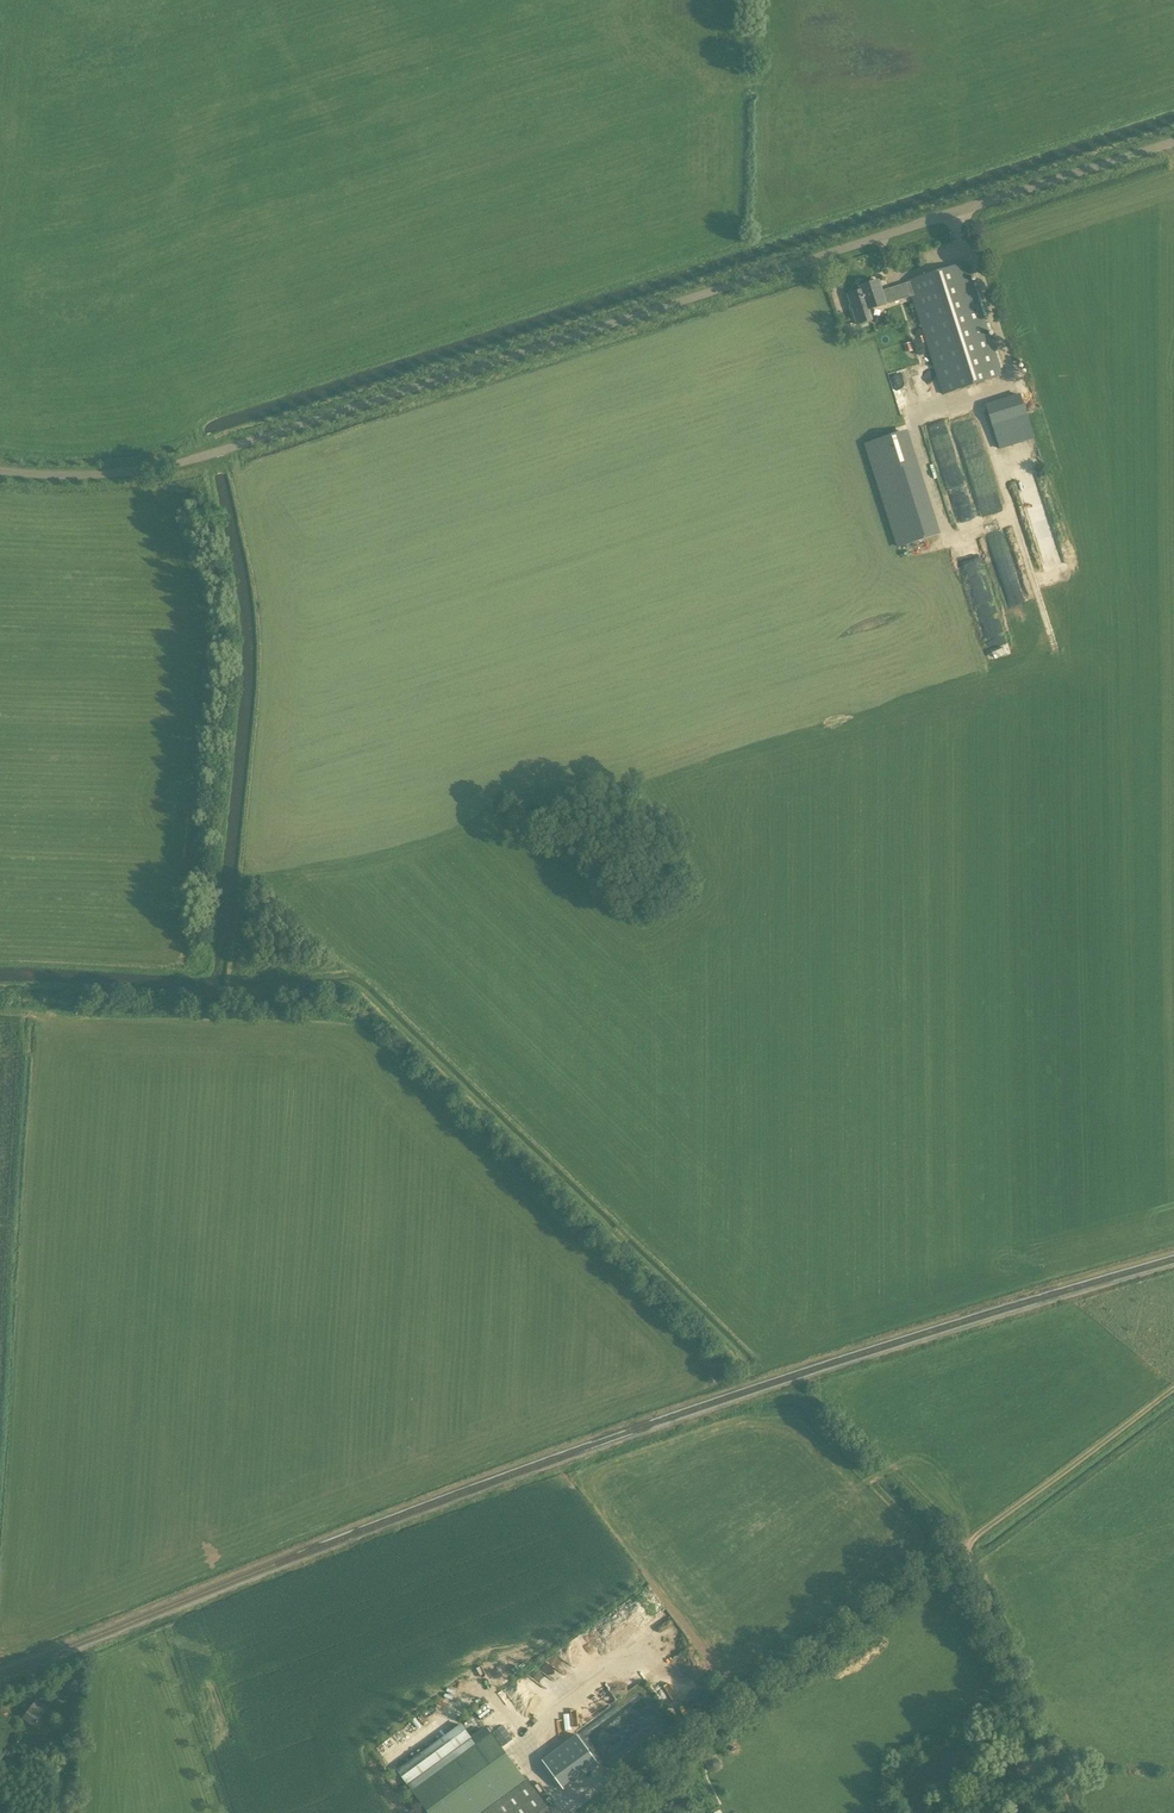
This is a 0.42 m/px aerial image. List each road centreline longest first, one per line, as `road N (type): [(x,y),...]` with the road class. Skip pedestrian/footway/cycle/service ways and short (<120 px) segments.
road 1 (unclassified): [(0,470),(77,475),(210,456),(1173,142)]

